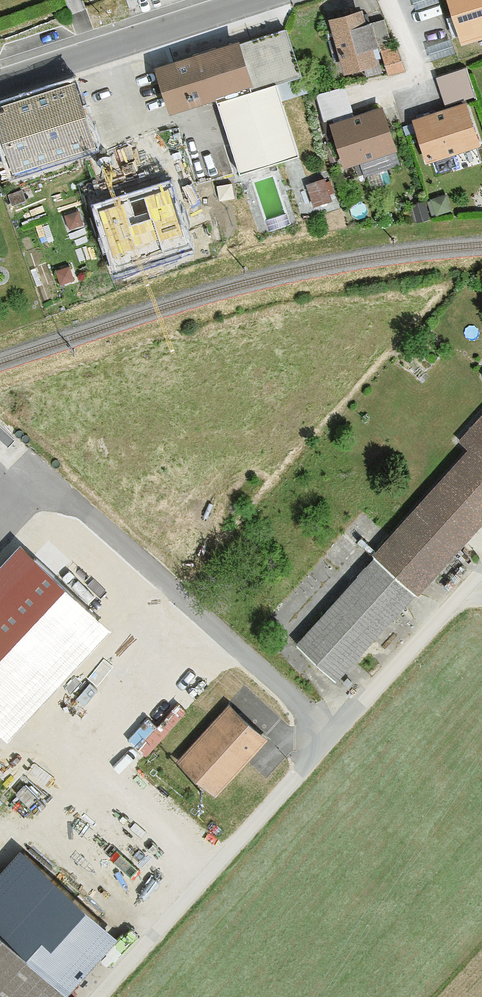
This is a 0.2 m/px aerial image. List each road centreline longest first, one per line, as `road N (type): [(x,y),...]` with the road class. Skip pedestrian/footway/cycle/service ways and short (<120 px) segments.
road 1 (residential): [(481,571),(95,996)]
road 2 (tertiary): [(0,78),(243,0)]

